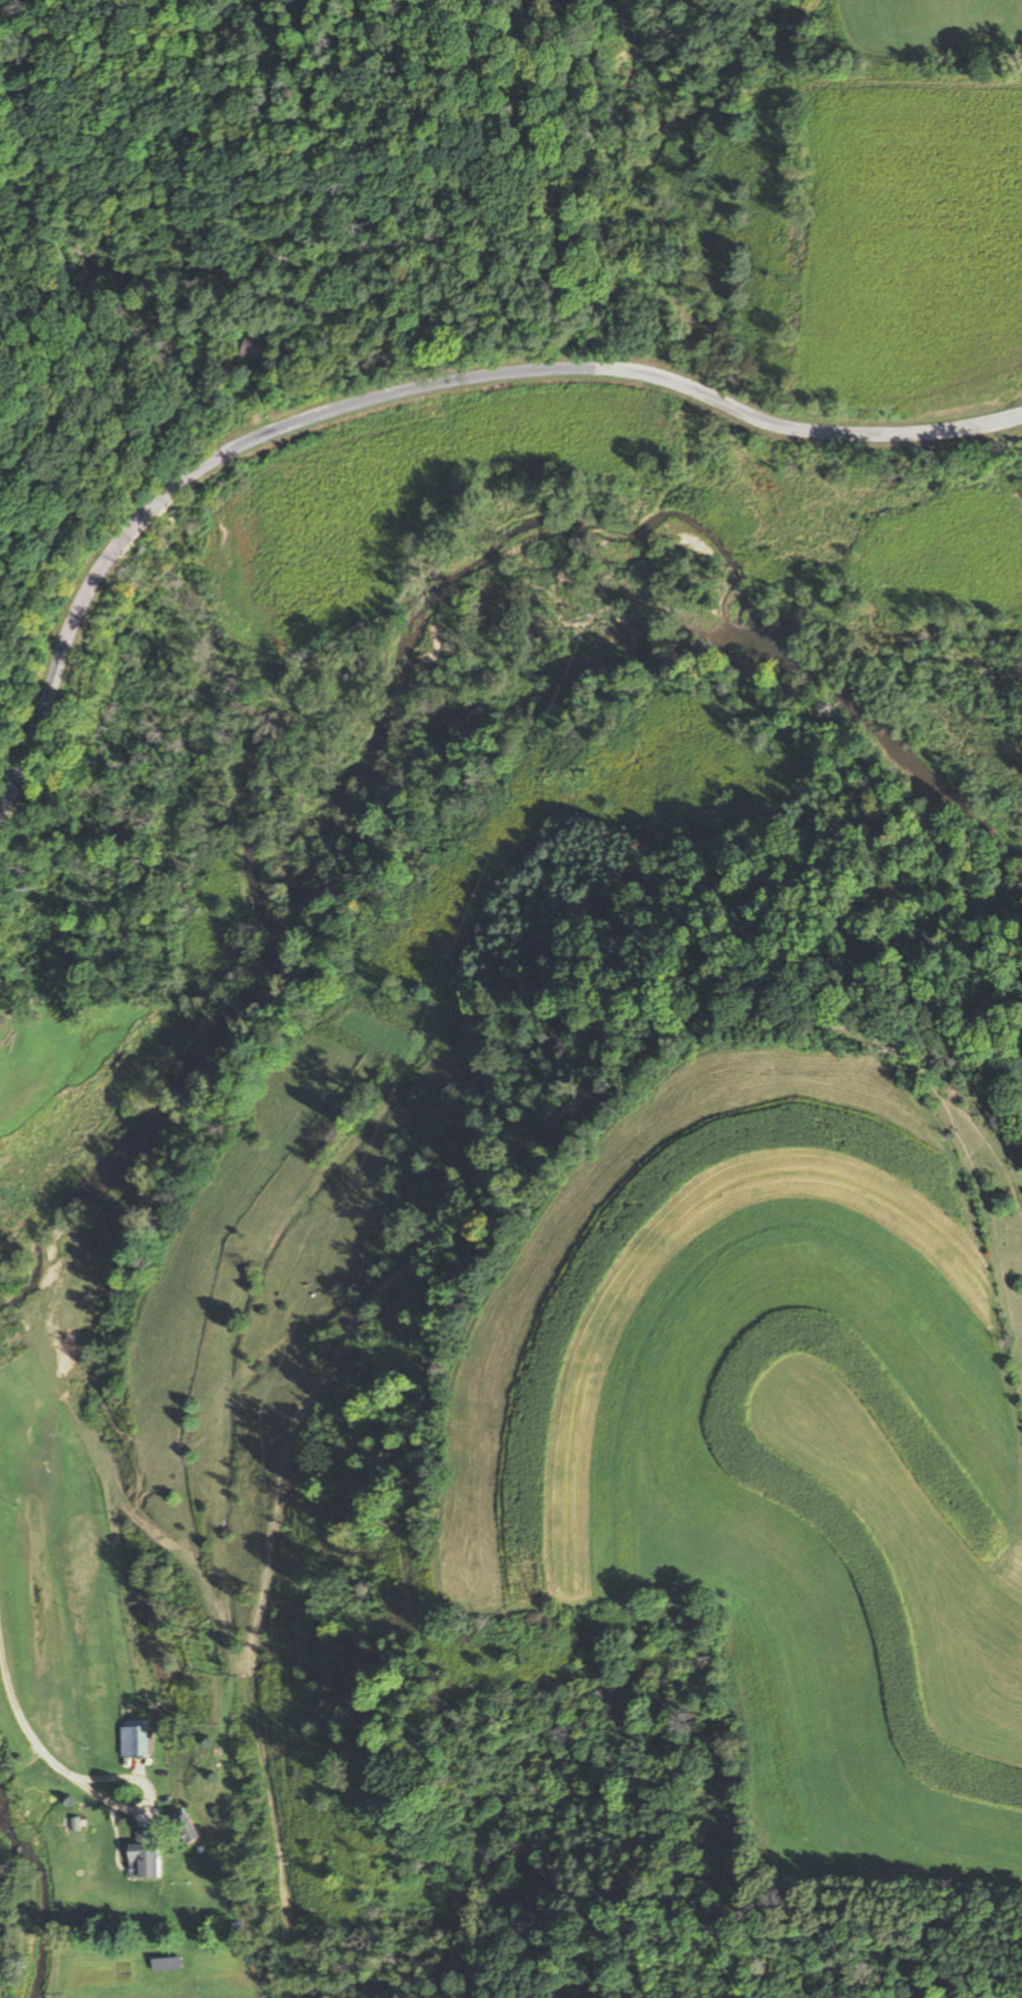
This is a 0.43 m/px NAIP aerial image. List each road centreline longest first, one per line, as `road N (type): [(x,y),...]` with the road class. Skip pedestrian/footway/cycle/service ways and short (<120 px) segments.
road 1 (residential): [(0,828),(48,723),(88,596),(133,531),(200,472),(277,435),(457,385),(585,372),(656,379),(793,432),(1021,430)]

